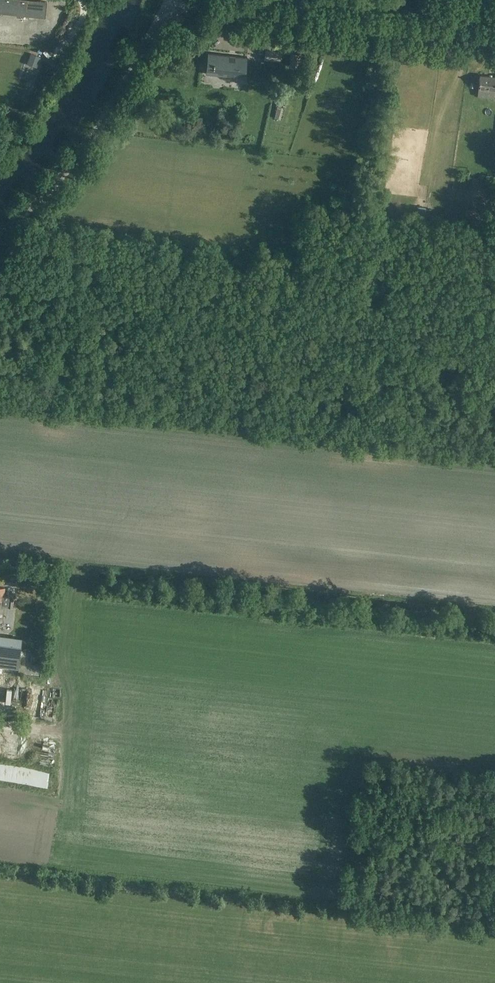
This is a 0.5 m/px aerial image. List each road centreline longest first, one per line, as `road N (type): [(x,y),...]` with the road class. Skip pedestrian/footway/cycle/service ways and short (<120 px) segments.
road 1 (unclassified): [(494,35),(204,3)]
road 2 (unclassified): [(0,237),(81,155),(156,27)]
road 3 (track): [(80,0),(84,11),(64,65),(0,146)]

